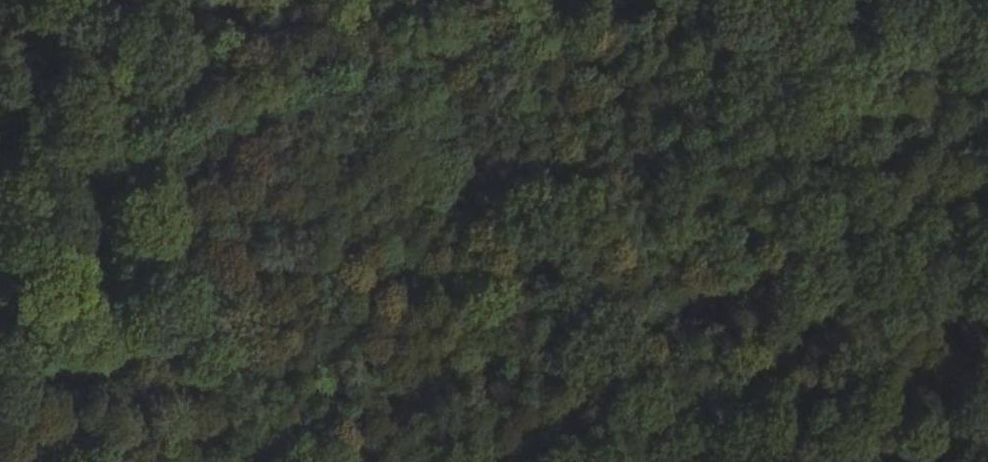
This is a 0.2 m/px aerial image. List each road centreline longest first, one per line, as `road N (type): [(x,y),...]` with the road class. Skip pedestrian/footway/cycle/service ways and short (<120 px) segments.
road 1 (track): [(158,461),(49,0)]

